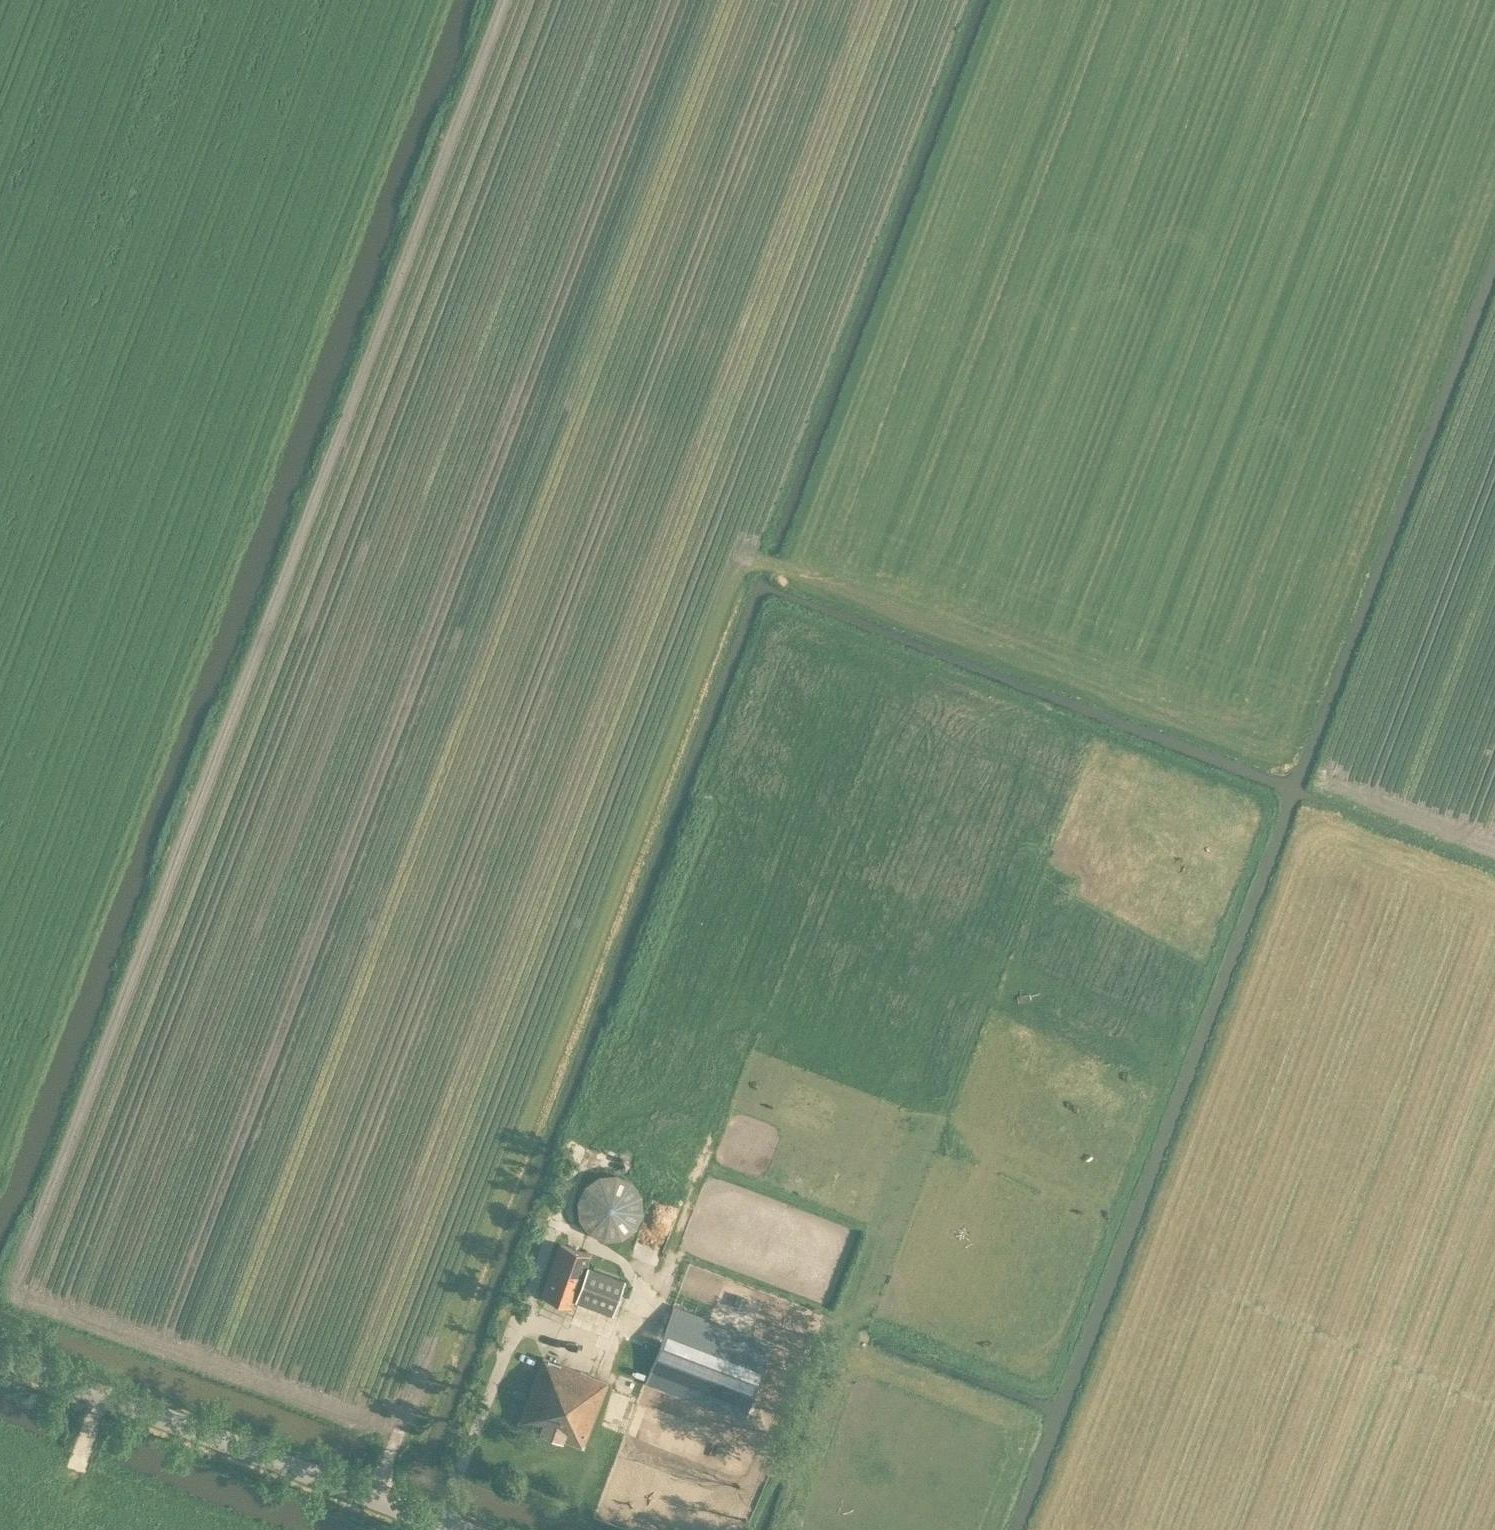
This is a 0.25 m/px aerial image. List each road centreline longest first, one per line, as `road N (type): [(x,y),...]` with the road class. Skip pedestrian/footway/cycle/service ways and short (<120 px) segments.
road 1 (tertiary): [(452,1529),(0,1359)]

